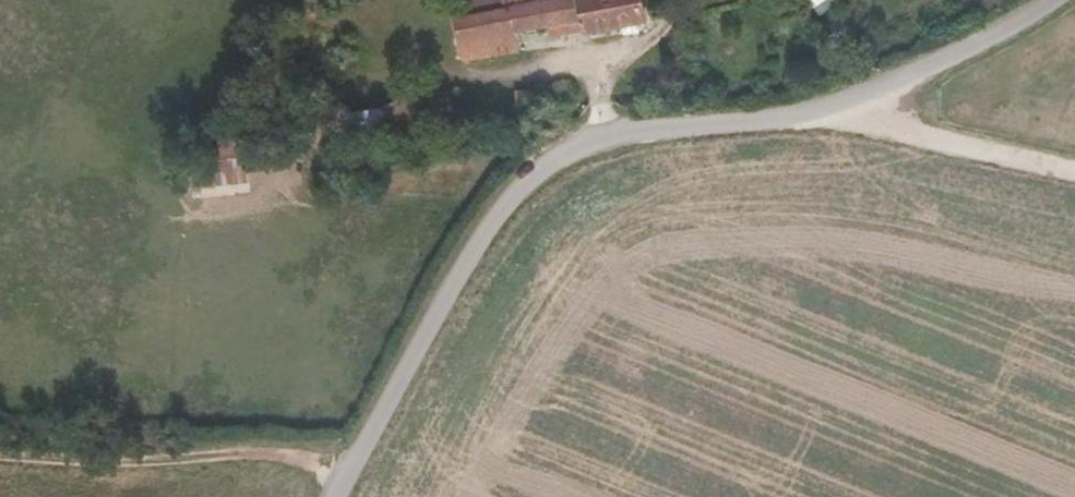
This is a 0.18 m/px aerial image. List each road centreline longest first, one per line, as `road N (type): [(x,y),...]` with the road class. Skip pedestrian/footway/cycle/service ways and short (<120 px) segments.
road 1 (unclassified): [(335,496),(485,228),(554,158),(602,136),(787,119),(836,106),(1050,0)]
road 2 (track): [(349,470),(265,452),(0,459)]
road 3 (track): [(1074,170),(836,106)]

